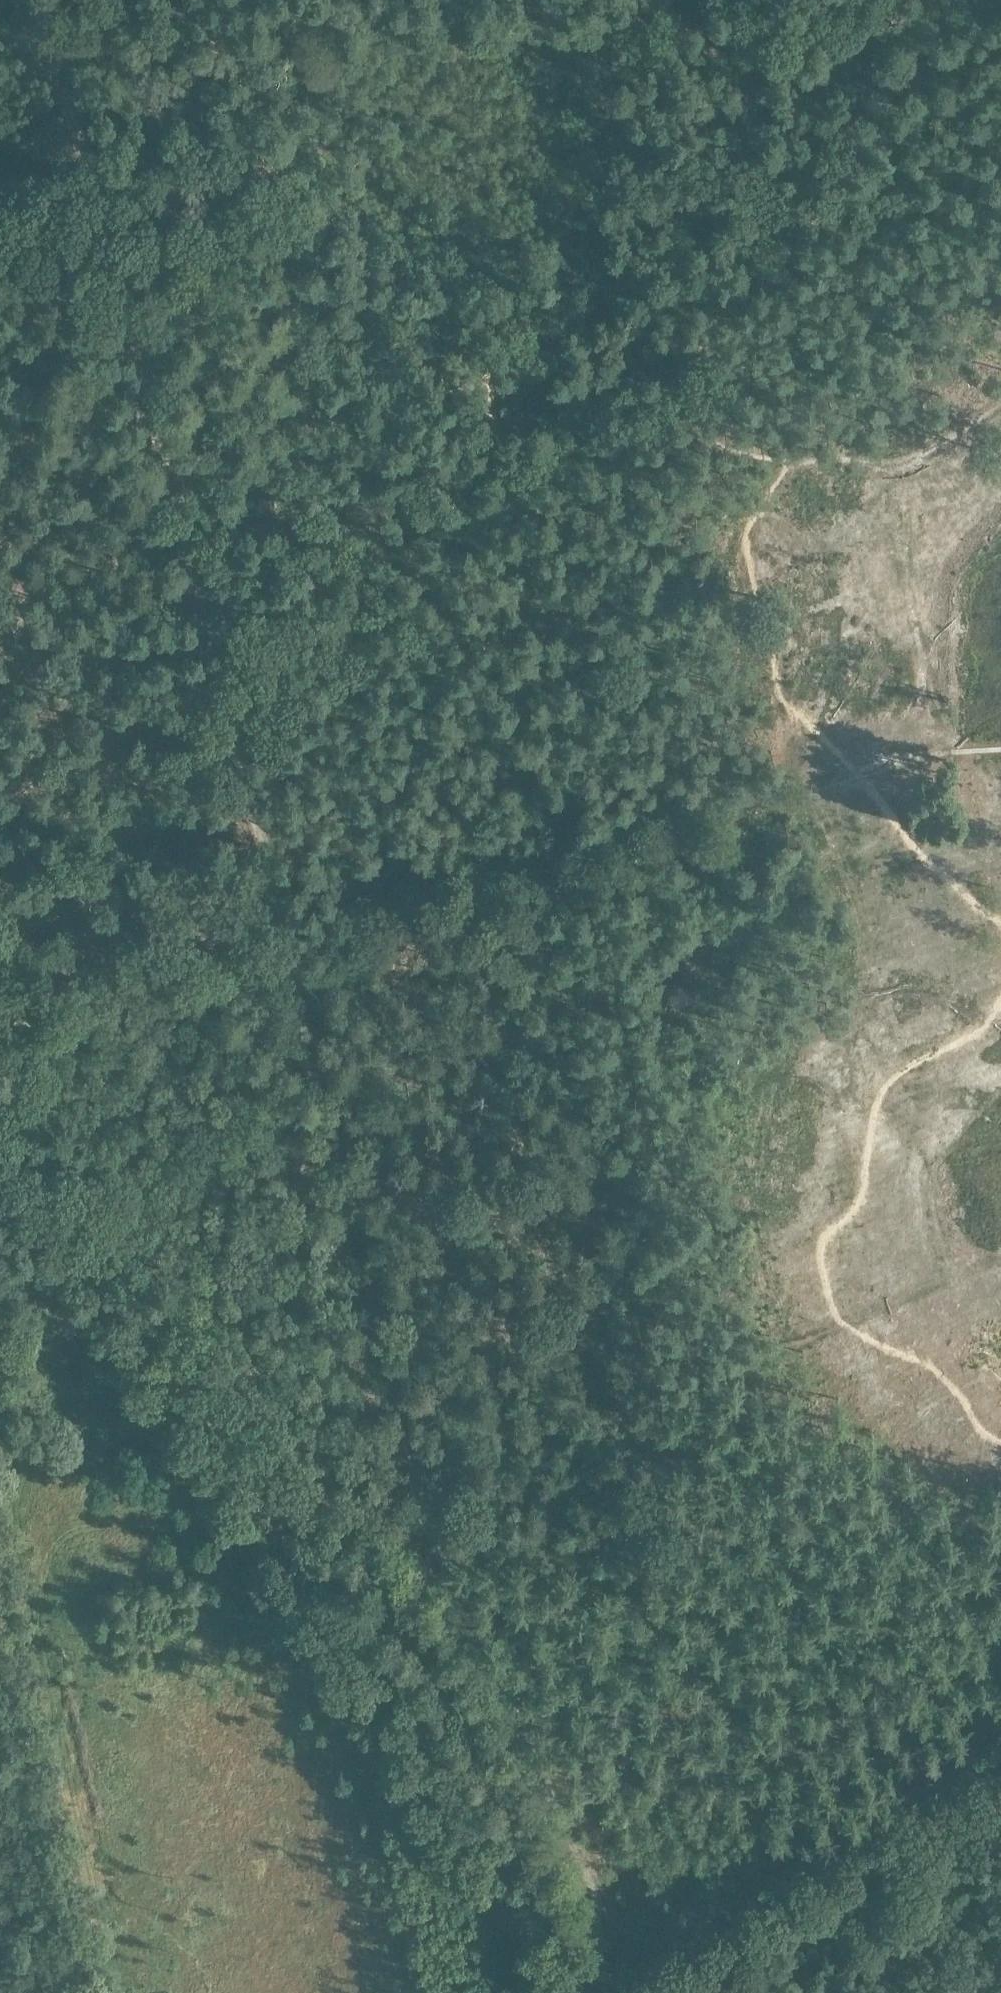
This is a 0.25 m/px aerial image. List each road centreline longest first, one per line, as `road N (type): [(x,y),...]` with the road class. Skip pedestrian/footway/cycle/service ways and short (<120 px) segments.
road 1 (track): [(0,1075),(461,1783),(507,1876),(546,1992)]
road 2 (track): [(0,558),(198,595)]

